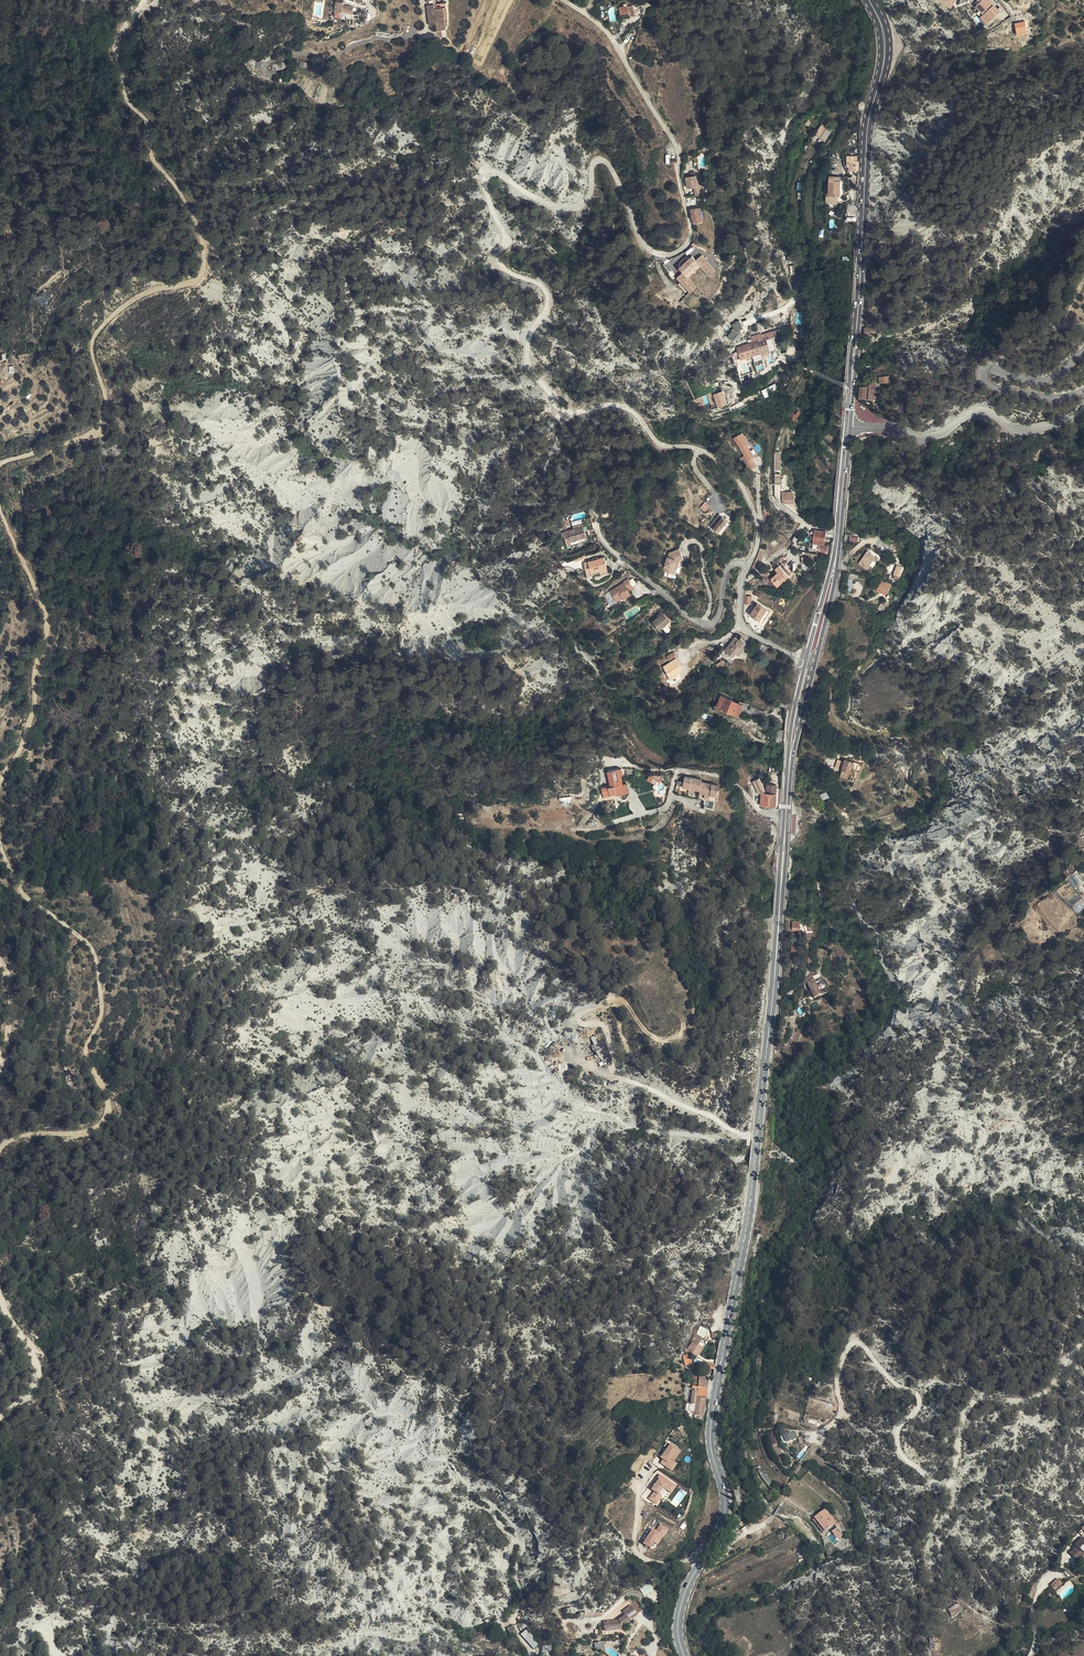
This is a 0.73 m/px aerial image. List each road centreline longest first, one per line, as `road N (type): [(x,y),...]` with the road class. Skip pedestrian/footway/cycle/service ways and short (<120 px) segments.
road 1 (track): [(562,0),(618,46),(676,145),(691,240),(672,255),(650,250),(601,161),(580,206),(538,199),(486,173),(504,232),(499,262),(547,294),(529,337),(527,369),(570,414),(619,404),(654,440),(700,449)]
road 2 (primary): [(786,816),(751,1198),(710,1432),(725,1517),(681,1603),(684,1655)]
road 3 (track): [(0,464),(100,427),(106,400),(93,355),(97,332),(143,293),(186,283),(204,268),(192,217),(155,165),(148,129),(121,83),(117,47),(145,0)]
road 4 (track): [(1083,1344),(1042,1395),(975,1402),(961,1427),(955,1475),(944,1485),(900,1452),(899,1428),(917,1397),(858,1341),(847,1350),(838,1383),(843,1414),(811,1438)]
road 5 (primary): [(849,426),(867,127),(884,63),(881,24),(869,0)]
road 6 (track): [(0,1148),(22,1135),(89,1130),(107,1112),(87,1059),(101,1008),(96,961),(89,944),(22,890),(0,843)]
road 7 (track): [(0,780),(32,718),(46,614),(0,511)]
road 8 (tertiary): [(849,426),(927,437),(983,411),(1029,431),(1083,407)]
road 9 (primary): [(809,662),(840,533),(849,426)]
road 10 (tertiary): [(1083,392),(1047,399),(1001,391),(982,372),(990,366),(1042,381),(1083,353)]
road 11 (residential): [(786,816),(758,808),(722,775),(687,770),(675,775),(658,810)]
road 12 (unclassified): [(0,1418),(37,1379),(0,1297)]
road 13 (unclassified): [(749,564),(740,624),(809,662)]
road 14 (primary): [(787,786),(809,662)]

